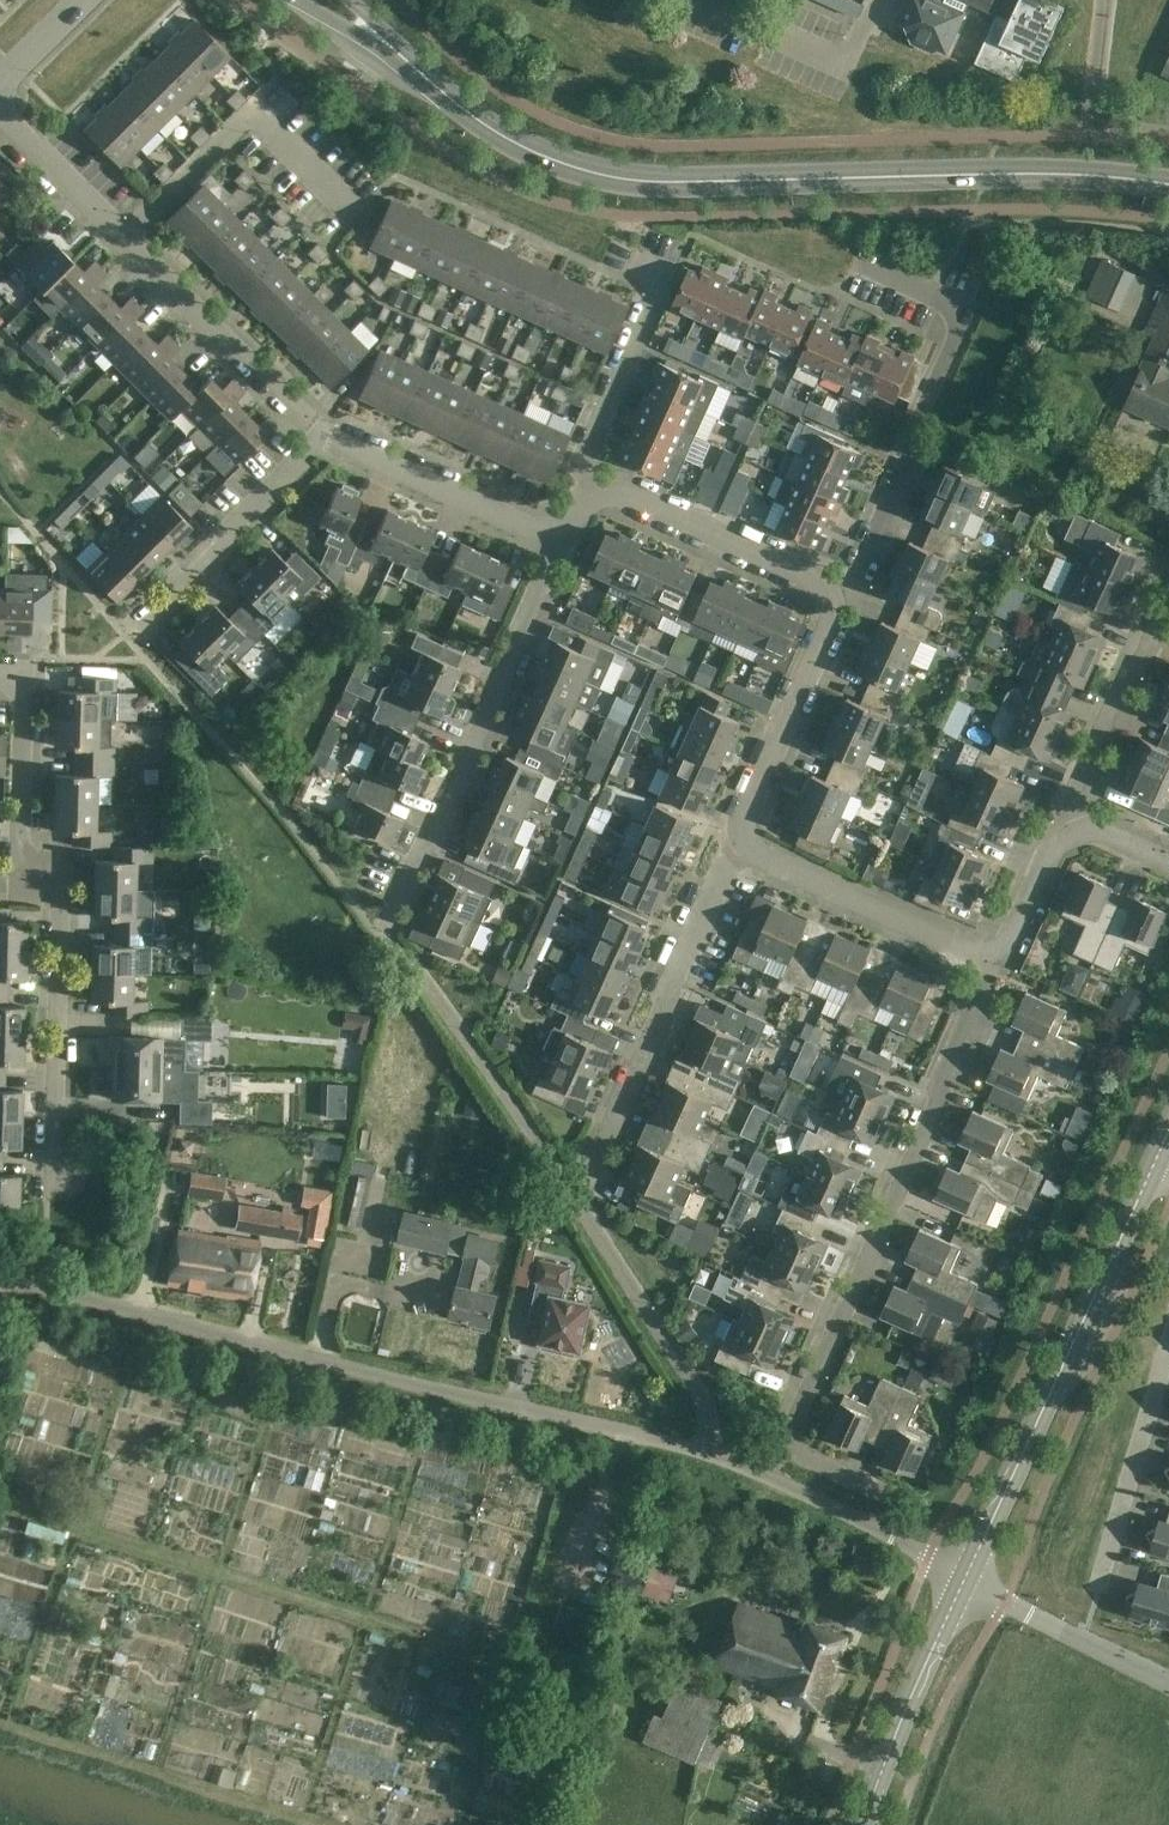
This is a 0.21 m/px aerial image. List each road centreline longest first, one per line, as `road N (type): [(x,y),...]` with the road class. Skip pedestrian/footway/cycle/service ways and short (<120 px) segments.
road 1 (unclassified): [(964,1576),(705,1451),(218,1336),(0,1274)]
road 2 (tertiary): [(1168,184),(1019,173),(621,179),(519,145),(394,49)]
road 3 (residential): [(878,1490),(802,1456),(791,1431),(997,967)]
road 4 (residential): [(51,1186),(61,907),(20,867),(24,701),(16,682),(0,676)]
road 5 (tertiary): [(964,1576),(1150,1175)]
road 6 (residential): [(833,603),(857,575),(908,460),(908,439),(955,327),(948,301),(862,261)]
road 7 (residential): [(394,921),(563,539)]
road 8 (residential): [(742,843),(581,1183)]
road 9 (residential): [(124,240),(255,111),(349,206)]
road 10 (residential): [(997,967),(742,843)]
road 11 (residential): [(123,632),(322,433)]
road 12 (residential): [(322,433),(124,240)]
road 13 (tertiary): [(864,1824),(964,1576)]
road 14 (residential): [(833,603),(817,580),(629,489),(599,490)]
road 15 (residential): [(563,539),(322,433)]
road 16 (residential): [(742,843),(745,811),(833,603)]
road 17 (residential): [(1078,830),(1074,794),(1168,596)]
road 18 (residential): [(1099,1594),(1168,1351)]
road 19 (residential): [(599,490),(584,454),(663,274)]
road 20 (residential): [(706,0),(849,64),(878,0)]
road 21 (residential): [(124,240),(0,115)]
road 22 (residential): [(997,967),(1057,838),(1078,830)]
road 23 (residential): [(1168,1684),(1031,1613)]

